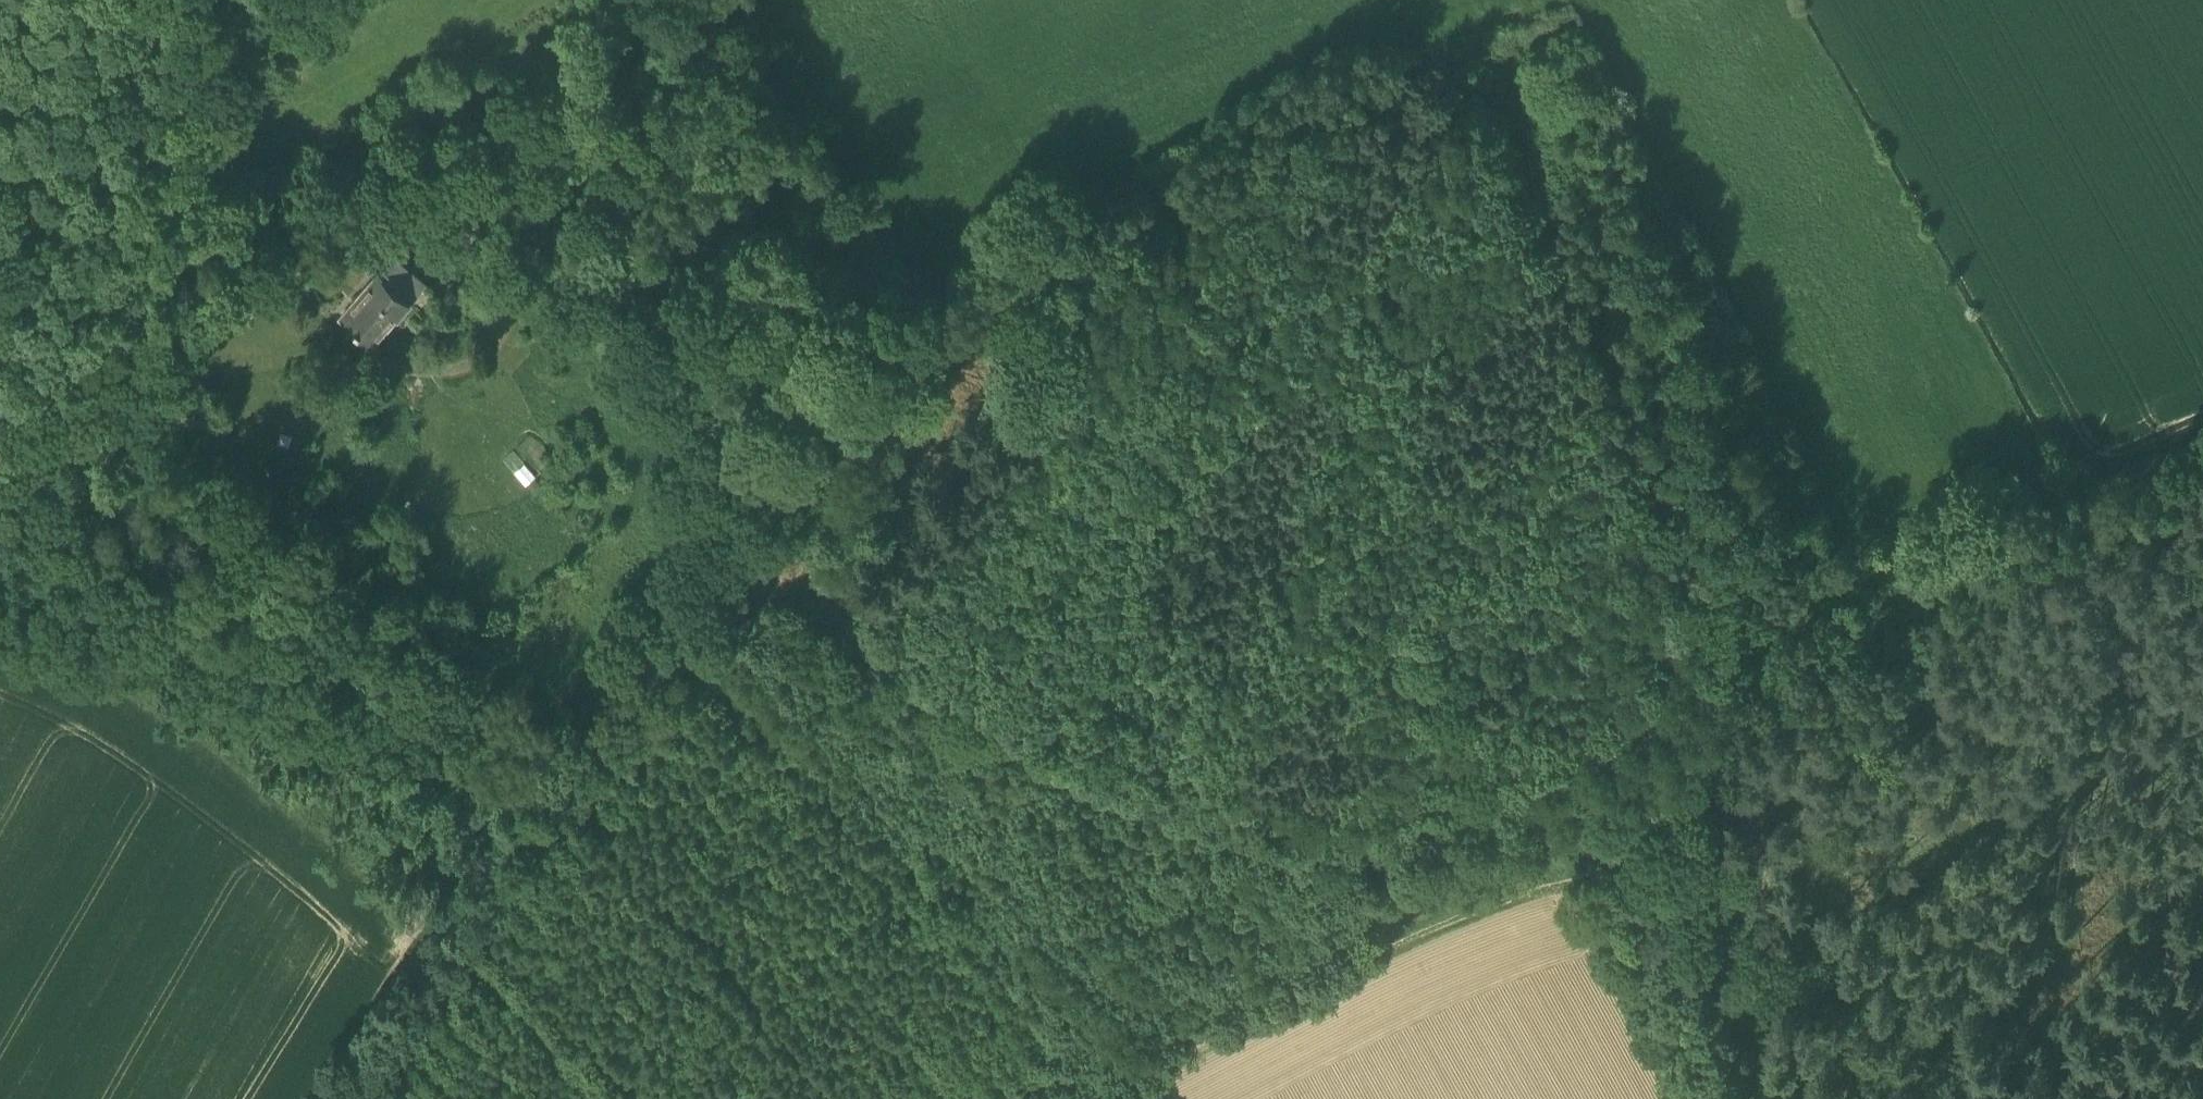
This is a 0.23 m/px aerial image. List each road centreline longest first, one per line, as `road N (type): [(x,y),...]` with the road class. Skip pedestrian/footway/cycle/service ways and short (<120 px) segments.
road 1 (residential): [(0,444),(77,332),(209,240),(658,0)]
road 2 (track): [(1096,1098),(1442,903),(1542,871)]

